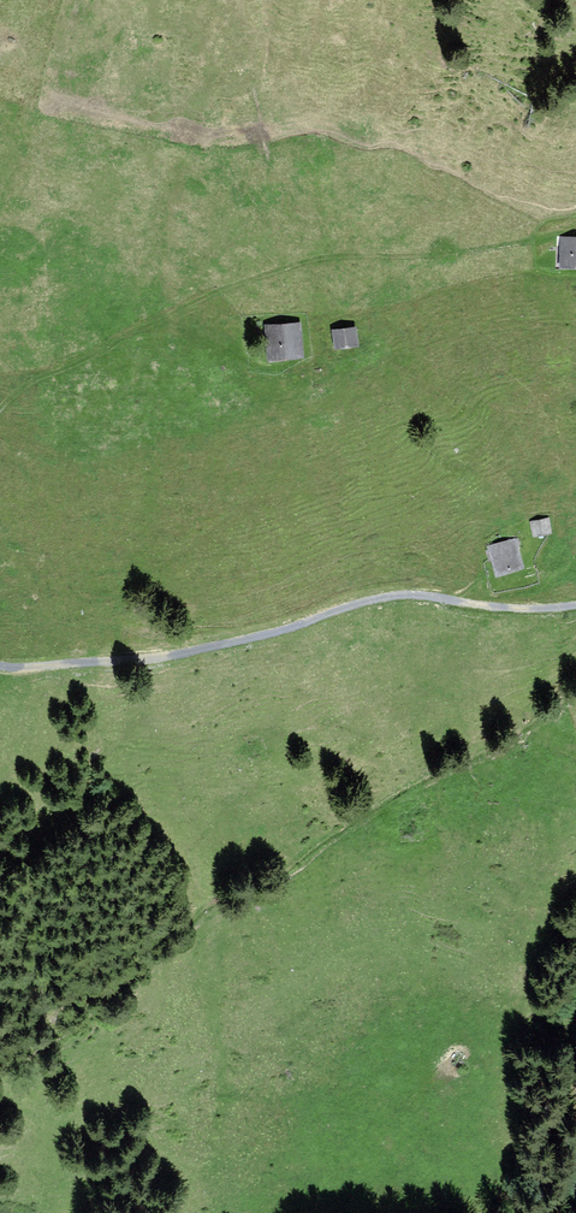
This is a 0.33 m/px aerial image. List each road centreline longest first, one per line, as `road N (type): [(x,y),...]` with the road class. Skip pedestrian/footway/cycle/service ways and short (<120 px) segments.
road 1 (track): [(0,666),(163,657),(392,596),(480,607),(575,606)]
road 2 (track): [(533,238),(431,256),(307,261),(141,329)]
road 3 (track): [(241,356),(145,328),(40,377),(0,409)]

